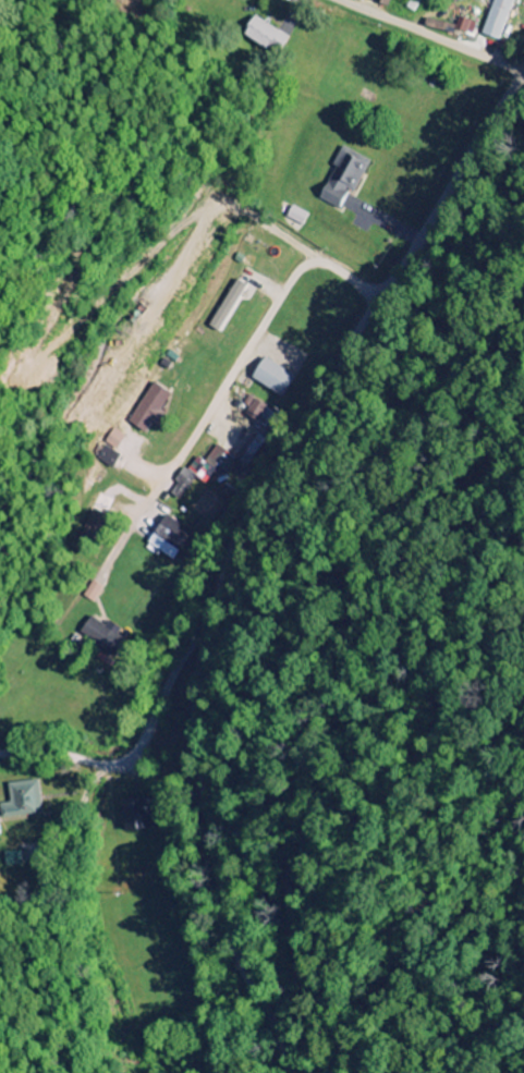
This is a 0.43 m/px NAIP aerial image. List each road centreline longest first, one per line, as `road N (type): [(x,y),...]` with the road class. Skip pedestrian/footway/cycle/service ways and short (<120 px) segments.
road 1 (residential): [(289,1072),(241,963),(210,836),(194,710),(205,642),(254,509),(523,72)]
road 2 (residential): [(379,300),(327,264),(294,277),(93,589)]
road 3 (residential): [(223,575),(142,746),(125,761),(103,767),(0,754)]
road 4 (residential): [(523,72),(339,0)]

